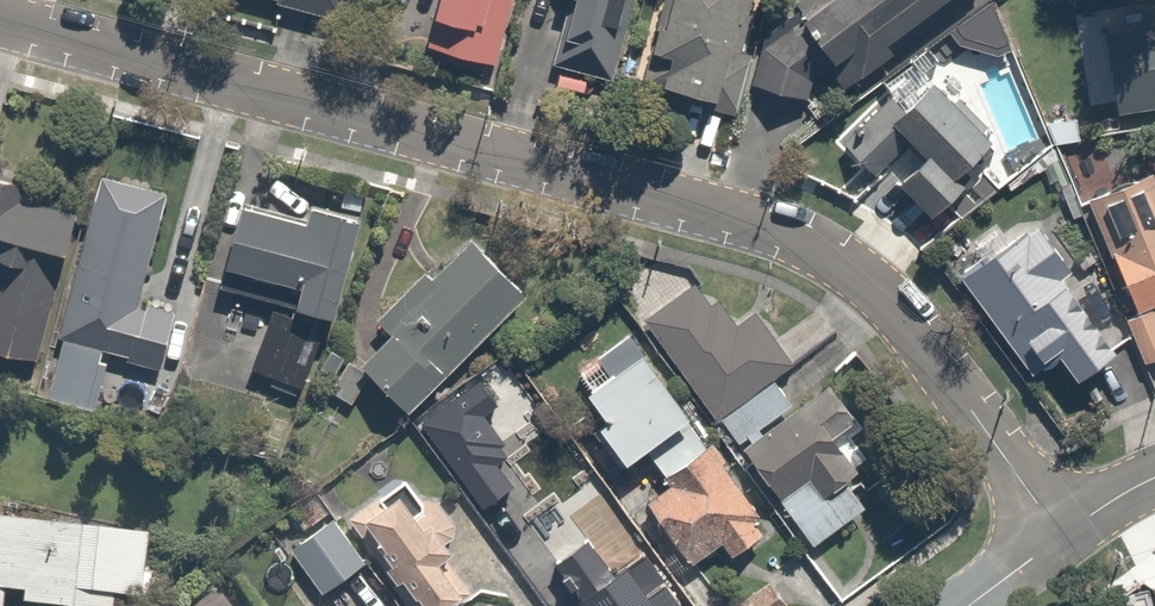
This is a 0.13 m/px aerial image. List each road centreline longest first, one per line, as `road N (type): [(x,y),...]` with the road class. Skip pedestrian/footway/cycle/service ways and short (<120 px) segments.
road 1 (residential): [(0,15),(680,197),(803,244),(887,309),(1065,530)]
road 2 (residential): [(1065,530),(962,605)]

